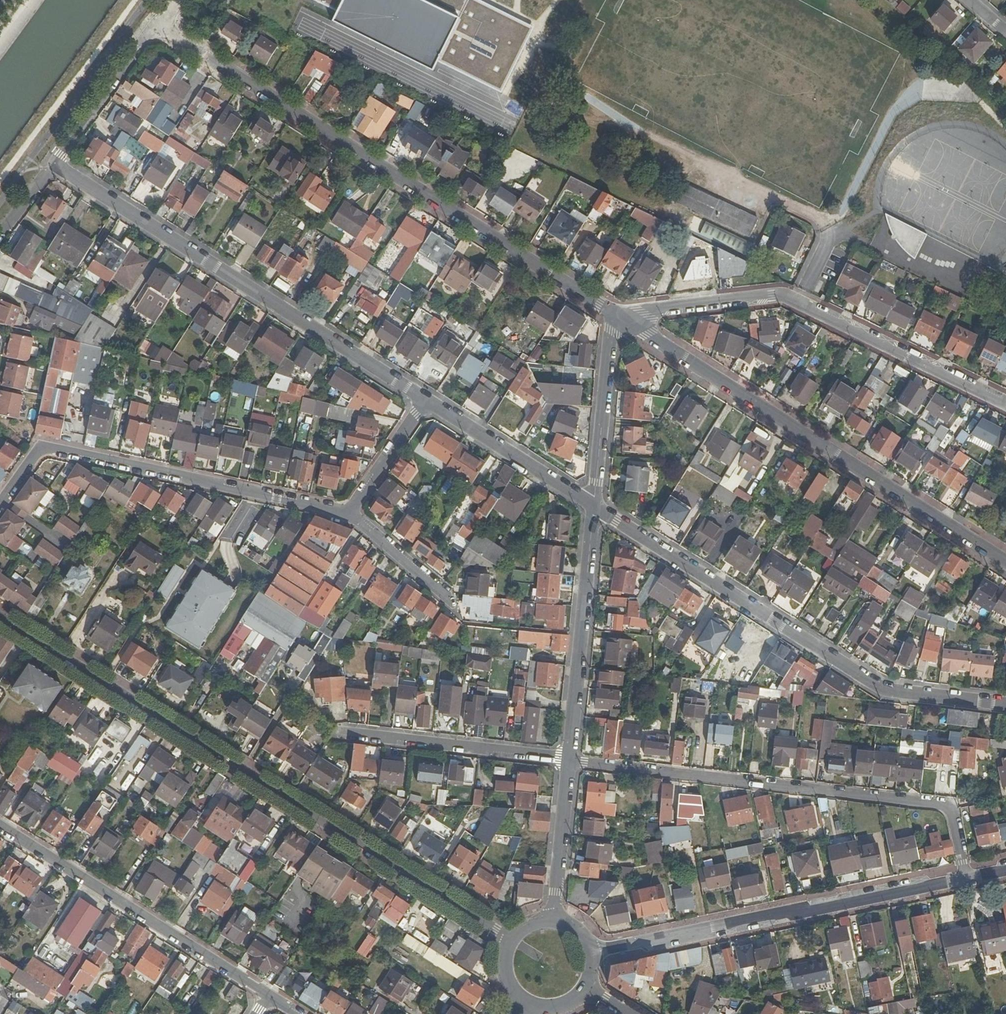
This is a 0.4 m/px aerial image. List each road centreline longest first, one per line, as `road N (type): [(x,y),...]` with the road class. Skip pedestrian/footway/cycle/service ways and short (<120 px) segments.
road 1 (residential): [(0,617),(511,933)]
road 2 (residential): [(610,319),(157,23)]
road 3 (residential): [(1005,704),(883,690),(594,504)]
road 4 (residential): [(1005,566),(610,319)]
road 5 (residential): [(569,759),(945,806),(961,876)]
road 6 (residential): [(422,398),(52,164)]
road 7 (residential): [(610,319),(780,294),(1005,404)]
road 8 (residential): [(0,498),(39,445),(347,512)]
road 9 (unclassified): [(596,948),(961,876)]
road 10 (residential): [(0,823),(264,993)]
road 11 (unclassified): [(594,504),(569,759)]
road 12 (residential): [(348,732),(569,759)]
road 13 (residential): [(594,504),(422,398)]
road 14 (unclassified): [(610,319),(594,504)]
road 15 (residential): [(52,164),(157,23)]
road 16 (unclassified): [(569,759),(554,916)]
road 17 (residential): [(347,512),(422,398)]
road 18 (residential): [(347,512),(448,601)]

